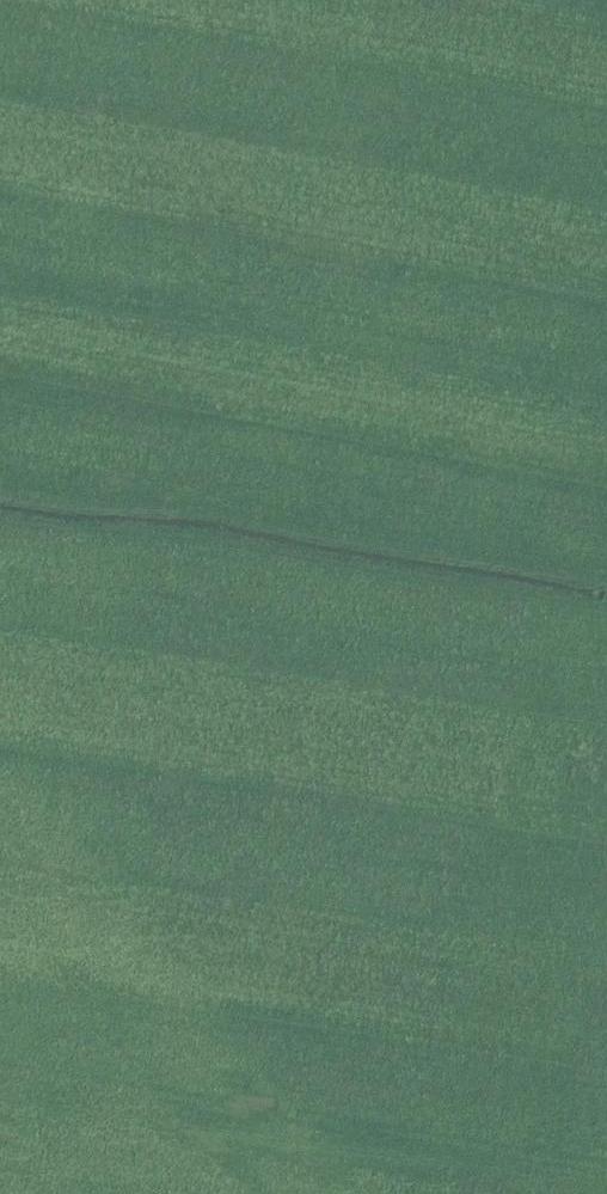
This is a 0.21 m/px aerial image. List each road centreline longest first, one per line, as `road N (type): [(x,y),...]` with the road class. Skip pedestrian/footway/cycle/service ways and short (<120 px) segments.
road 1 (track): [(0,105),(218,0)]

